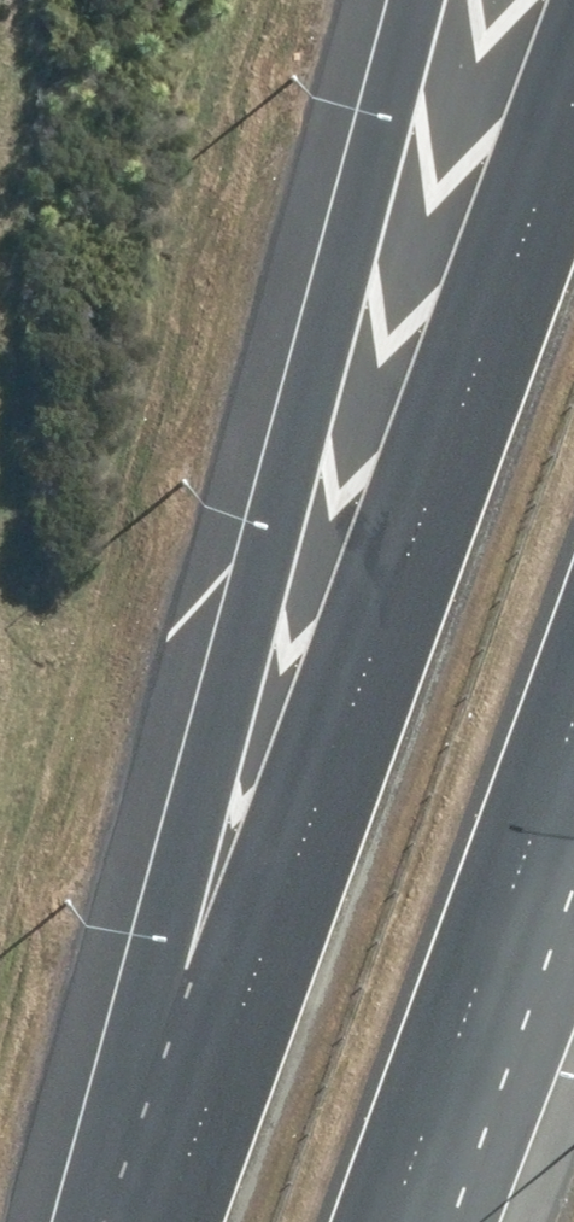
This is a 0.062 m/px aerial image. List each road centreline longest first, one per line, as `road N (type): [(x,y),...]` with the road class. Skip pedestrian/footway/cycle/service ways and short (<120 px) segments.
road 1 (motorway): [(107,1221),(426,0)]
road 2 (motorway): [(164,1221),(573,110)]
road 3 (motorway): [(573,738),(402,1221)]

